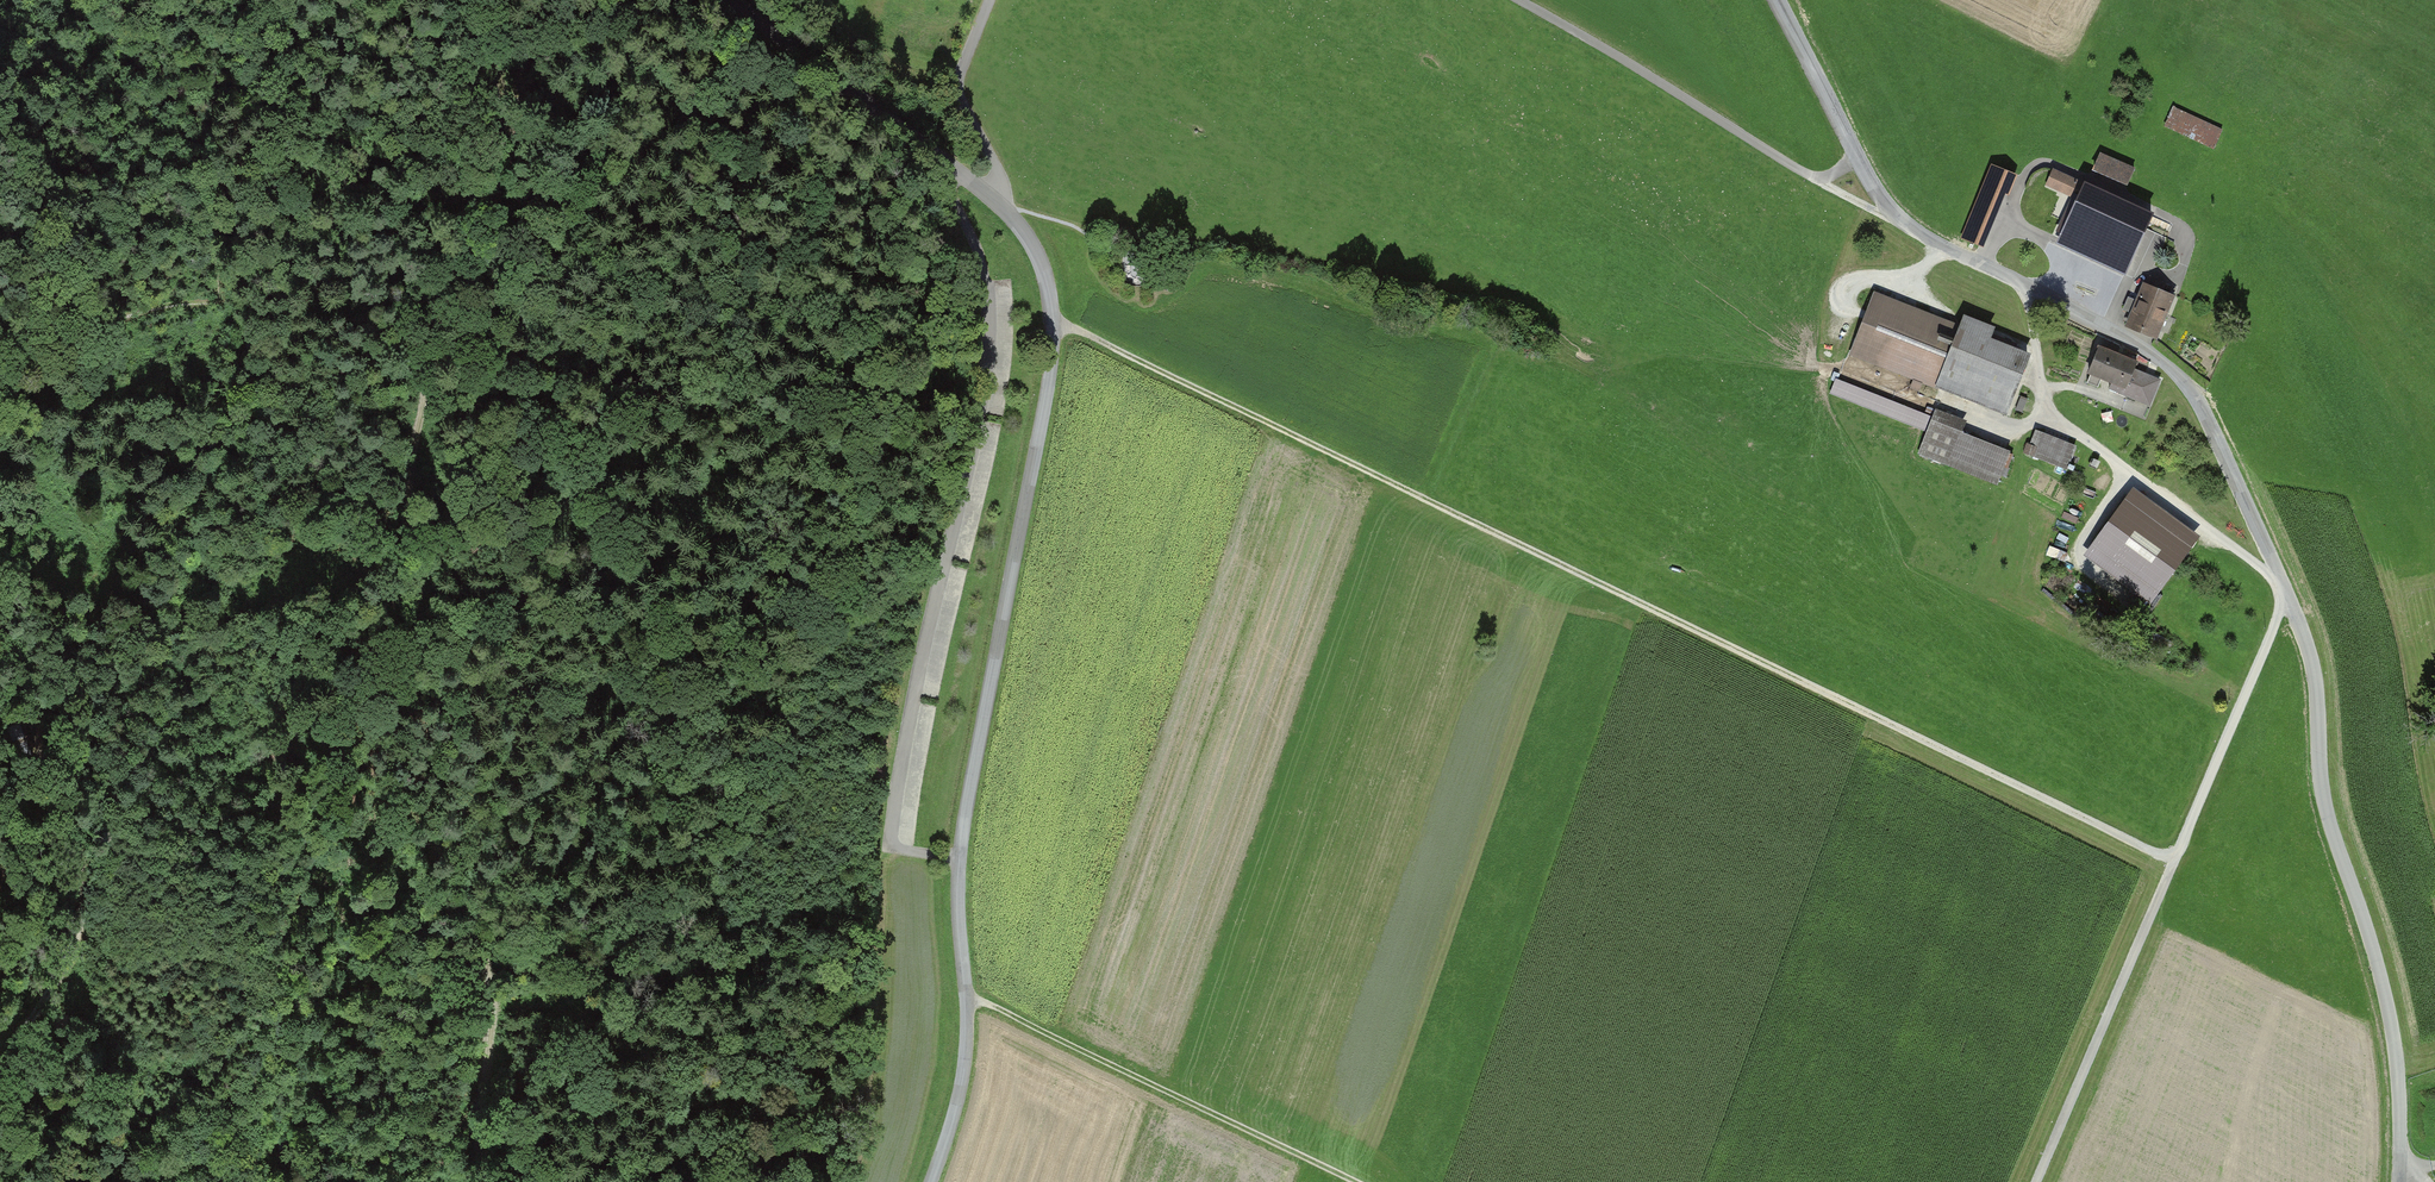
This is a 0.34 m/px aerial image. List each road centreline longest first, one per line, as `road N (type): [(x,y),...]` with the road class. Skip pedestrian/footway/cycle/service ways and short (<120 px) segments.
road 1 (unclassified): [(1778,0),(1875,190),(1901,222),(2153,353),(2204,404),(2314,668),(2322,792),(2385,990),(2404,1181)]
road 2 (track): [(2176,860),(1054,323)]
road 3 (track): [(523,157),(482,292),(429,616),(478,875),(485,1033),(472,1181)]
road 4 (unclassified): [(1003,205),(1035,252),(1054,323),(1039,452),(961,859),(969,997),(961,1090),(931,1181)]
road 5 (track): [(2037,1181),(2289,593)]
road 6 (track): [(1515,0),(1812,180),(1901,222)]
road 7 (track): [(1352,1181),(969,997)]
road 8 (unclassified): [(742,0),(1003,205)]
road 9 (track): [(0,648),(79,862),(80,927)]
road 10 (residential): [(1003,205),(995,163),(958,90),(988,0)]
road 11 (track): [(476,0),(523,157)]
road 12 (track): [(0,1056),(49,993),(80,927)]

